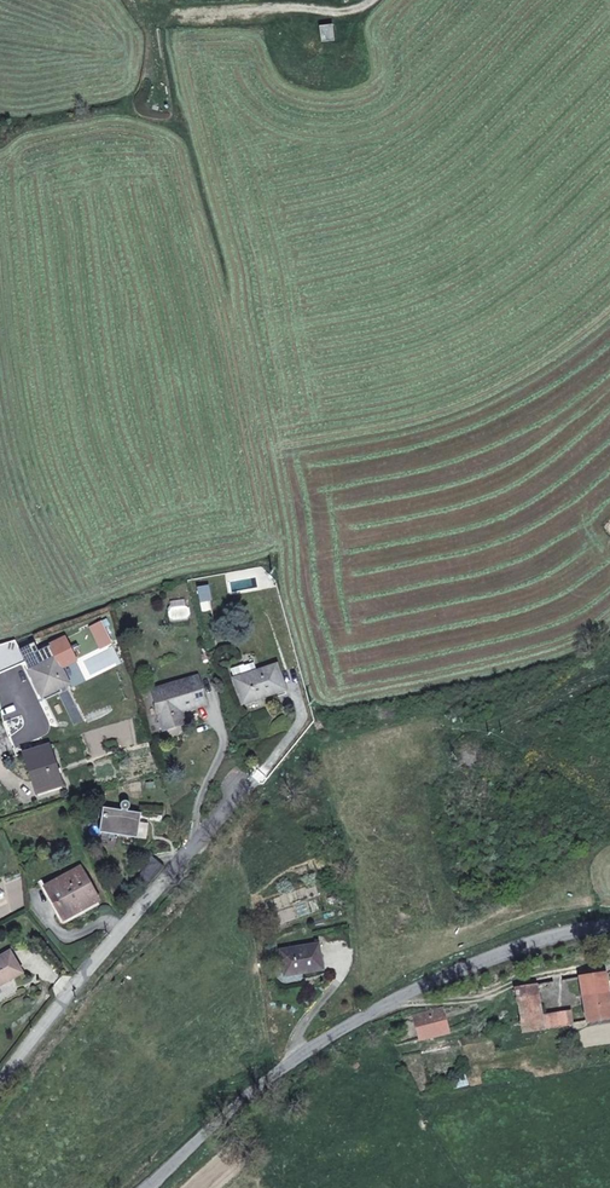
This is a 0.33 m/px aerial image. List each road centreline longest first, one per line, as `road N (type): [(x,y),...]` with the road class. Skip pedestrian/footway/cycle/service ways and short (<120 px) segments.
road 1 (unclassified): [(146,1187),(297,1055),(499,954),(609,926)]
road 2 (residential): [(0,1083),(205,833)]
road 3 (track): [(377,0),(334,14),(295,8),(153,20)]

